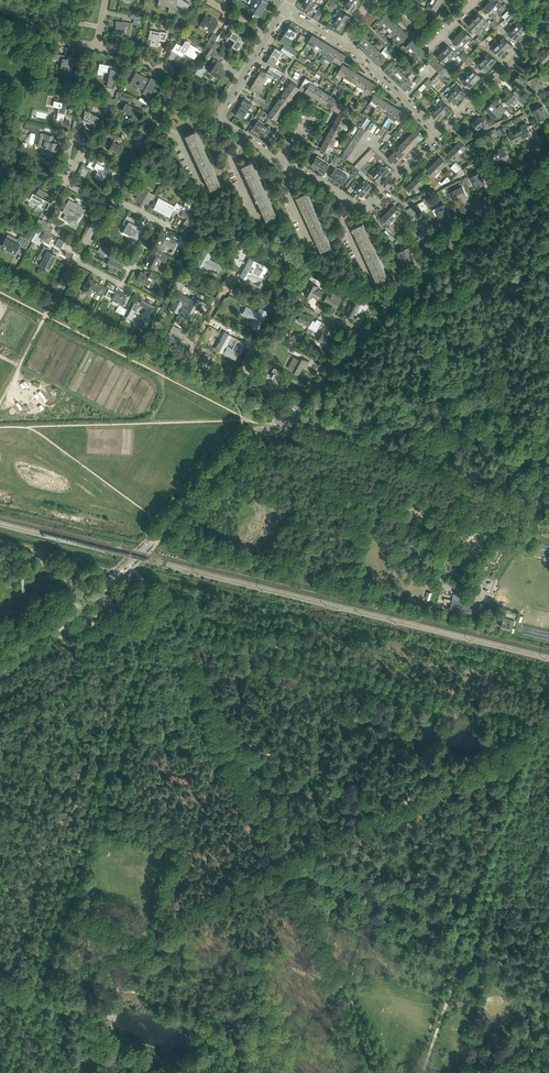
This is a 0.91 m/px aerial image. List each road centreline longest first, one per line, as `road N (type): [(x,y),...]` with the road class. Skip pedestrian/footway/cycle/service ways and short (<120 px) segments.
road 1 (unclassified): [(0,657),(94,597),(260,423),(284,417)]
road 2 (unclassified): [(548,500),(284,417)]
road 3 (residential): [(363,333),(548,140)]
road 4 (residential): [(541,29),(440,135)]
road 5 (unclassified): [(180,370),(53,304)]
road 6 (residential): [(440,135),(342,44)]
road 7 (residential): [(440,135),(376,202),(350,204)]

